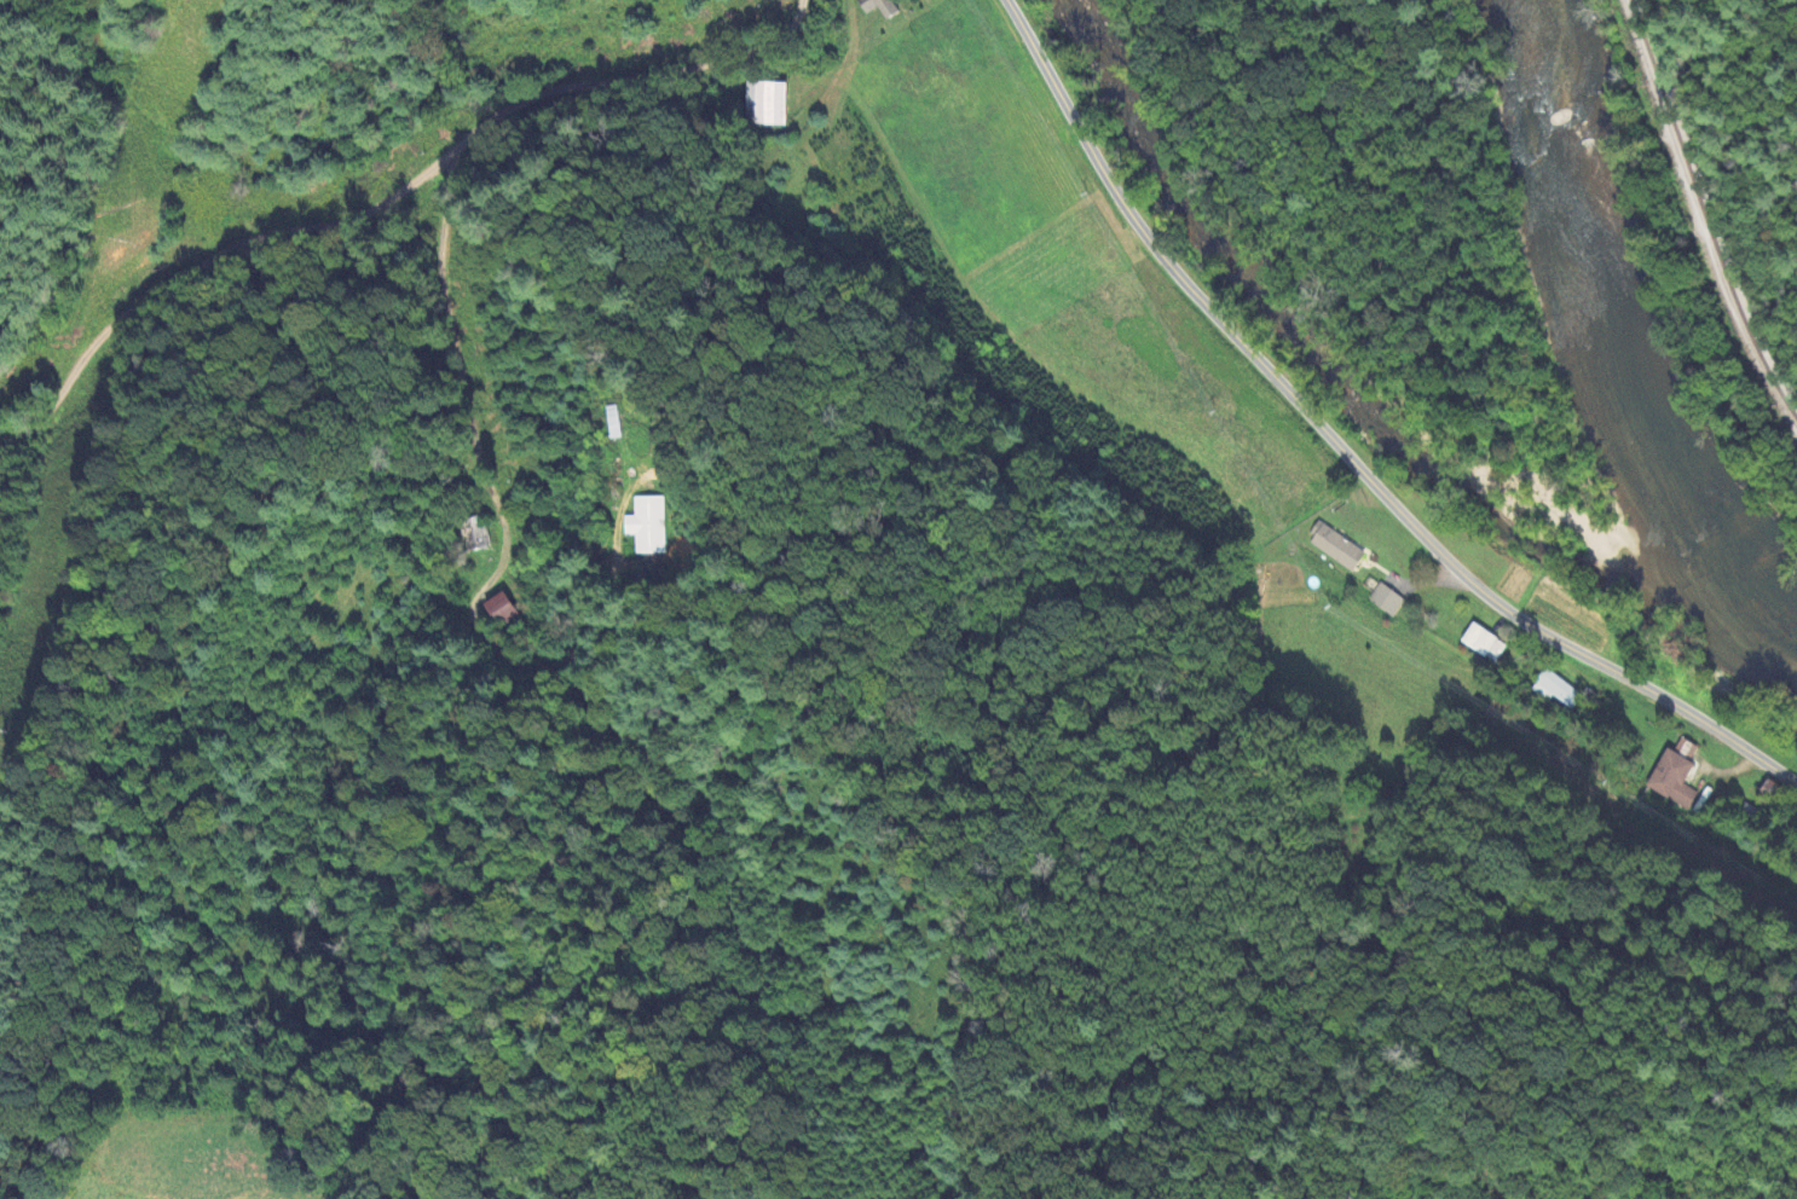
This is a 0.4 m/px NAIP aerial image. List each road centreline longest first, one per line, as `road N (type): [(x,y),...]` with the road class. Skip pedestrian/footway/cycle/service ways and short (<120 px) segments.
road 1 (tertiary): [(1796,784),(1514,615),(1420,535),(1160,255),(1006,0)]
road 2 (residential): [(0,440),(23,429),(123,312),(227,249),(330,233),(505,120),(751,51),(798,23),(801,0)]

